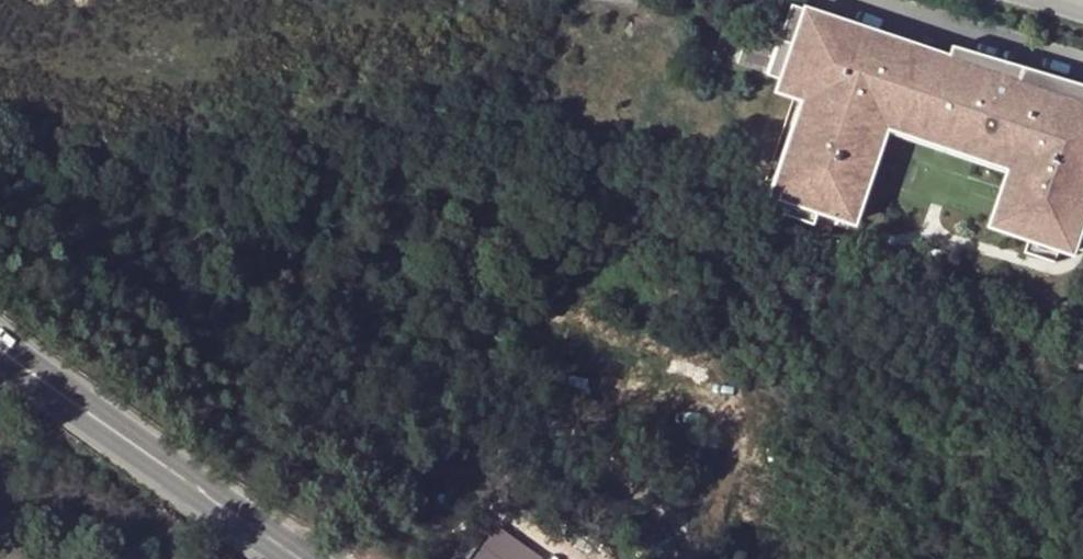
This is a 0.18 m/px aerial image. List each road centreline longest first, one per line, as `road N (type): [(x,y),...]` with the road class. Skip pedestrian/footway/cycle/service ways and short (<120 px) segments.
road 1 (tertiary): [(304,558),(33,373)]

